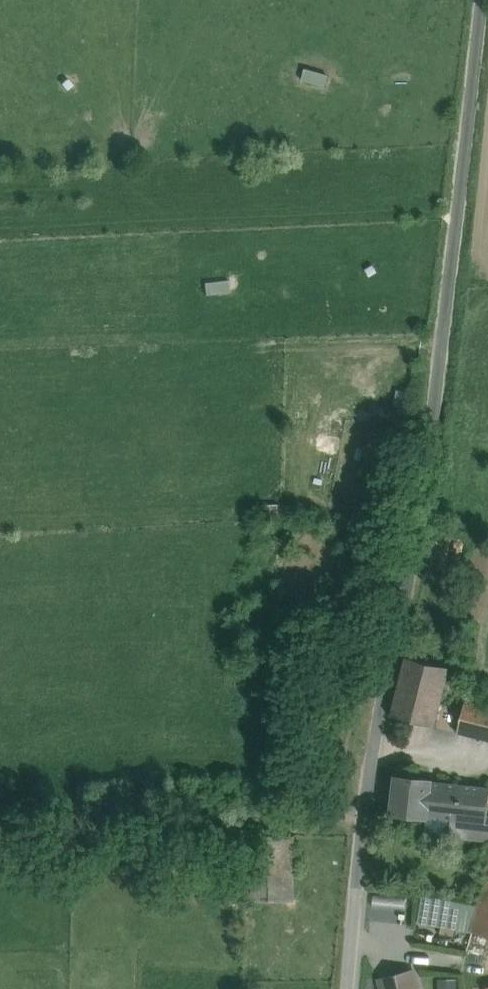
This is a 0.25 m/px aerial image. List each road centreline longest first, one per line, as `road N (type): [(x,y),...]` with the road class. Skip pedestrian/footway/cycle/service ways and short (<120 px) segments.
road 1 (residential): [(344,988),(369,772),(423,518),(446,344)]
road 2 (track): [(446,344),(484,0)]

